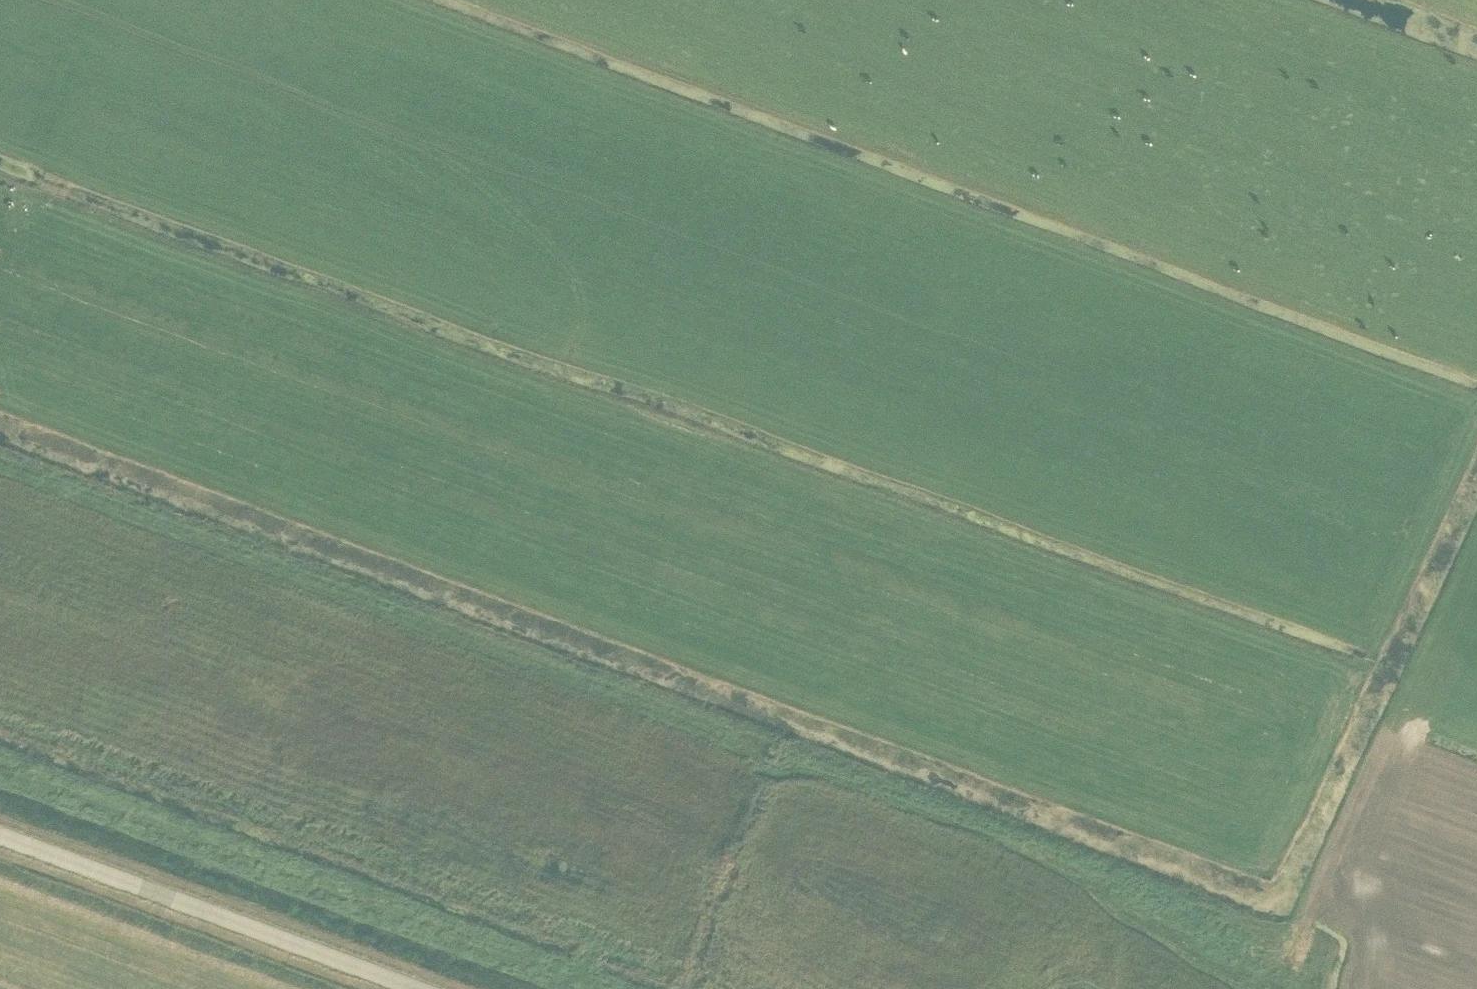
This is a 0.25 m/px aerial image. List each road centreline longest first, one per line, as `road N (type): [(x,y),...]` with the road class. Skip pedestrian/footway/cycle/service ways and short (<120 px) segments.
road 1 (unclassified): [(416,988),(0,836)]

